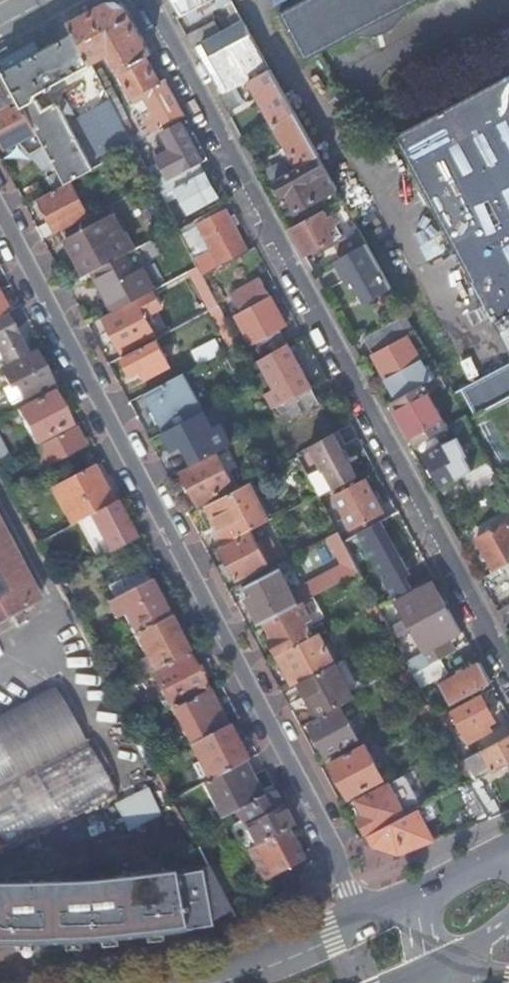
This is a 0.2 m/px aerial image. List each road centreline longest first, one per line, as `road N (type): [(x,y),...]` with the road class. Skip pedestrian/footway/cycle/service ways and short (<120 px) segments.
road 1 (residential): [(368,918),(0,227)]
road 2 (residential): [(140,0),(508,679)]
road 3 (secondary): [(368,918),(197,982)]

